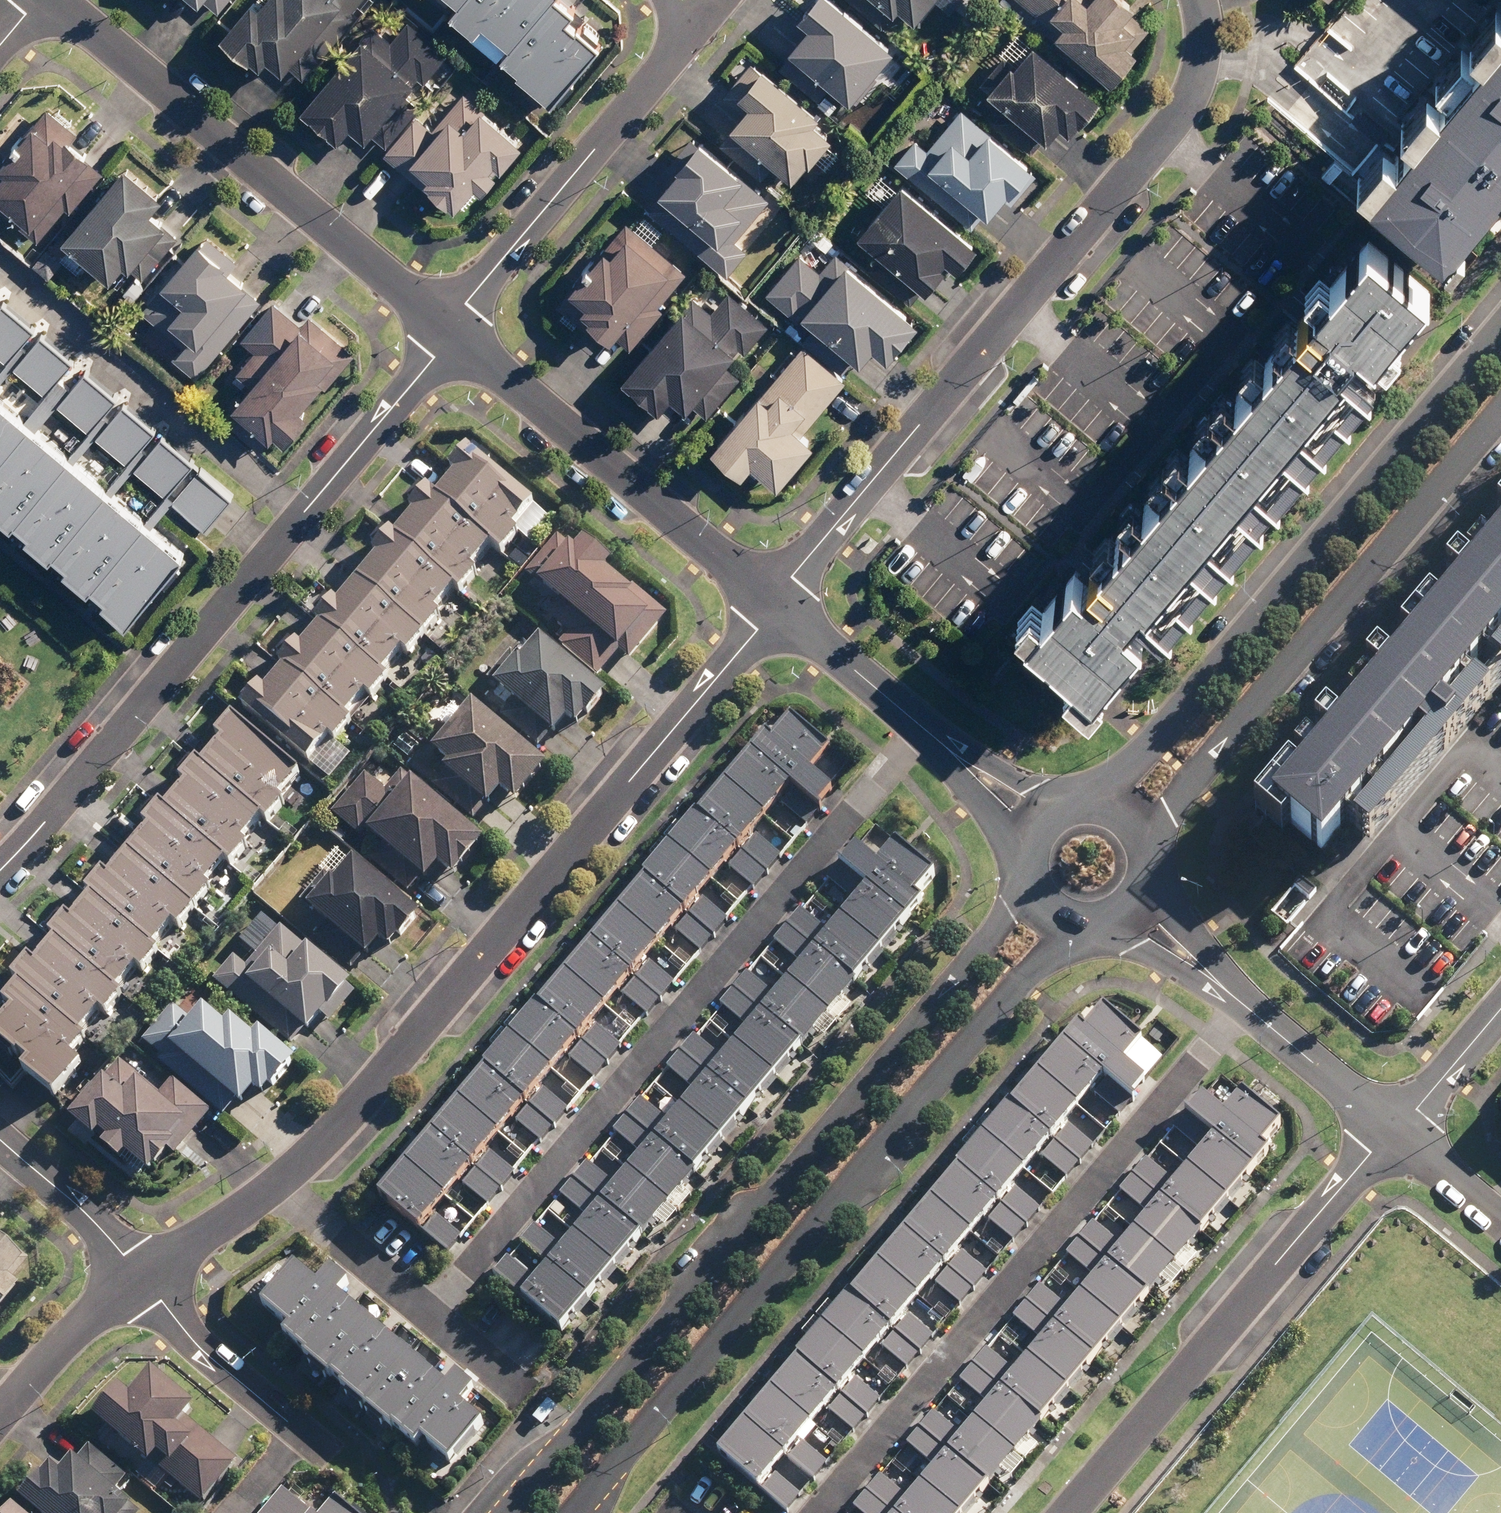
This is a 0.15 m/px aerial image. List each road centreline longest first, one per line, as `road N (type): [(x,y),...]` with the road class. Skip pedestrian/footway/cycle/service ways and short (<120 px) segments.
road 1 (tertiary): [(509,1512),(936,1004),(1006,908),(1031,889)]
road 2 (tertiary): [(1068,922),(574,1512)]
road 3 (residential): [(274,1186),(331,1139),(772,603)]
road 4 (residential): [(430,1308),(922,727)]
road 5 (residential): [(772,603),(1189,102),(1208,58),(1201,0)]
road 6 (residential): [(1252,1010),(832,1512)]
road 7 (tertiary): [(1096,806),(1500,321)]
road 8 (tertiary): [(1500,416),(1139,836)]
road 9 (residential): [(55,0),(449,327)]
road 10 (residential): [(1069,1512),(1395,1131)]
road 11 (residential): [(0,870),(304,515)]
road 12 (residential): [(449,327),(772,603)]
road 13 (residential): [(449,327),(703,16)]
road 14 (residential): [(304,515),(0,261)]
road 15 (residential): [(304,515),(435,357),(449,327)]
road 16 (residential): [(142,1277),(195,1345),(304,1433)]
road 17 (residential): [(274,1186),(430,1308)]
road 18 (residential): [(0,1139),(142,1277)]
road 19 (residential): [(0,1413),(142,1277)]
road 20 (residential): [(772,603),(922,727)]
road 21 (residential): [(1252,1010),(1395,1131)]
road 22 (residential): [(142,1277),(274,1186)]
road 23 (residential): [(1500,1012),(1395,1131)]
road 24 (residential): [(1027,857),(937,739)]
road 25 (residential): [(937,739),(1067,809)]
road 26 (residential): [(1145,876),(1210,956),(1228,990)]
road 27 (residential): [(1228,990),(1137,946),(1110,919)]
road 28 (residential): [(1395,1131),(1500,1219)]

